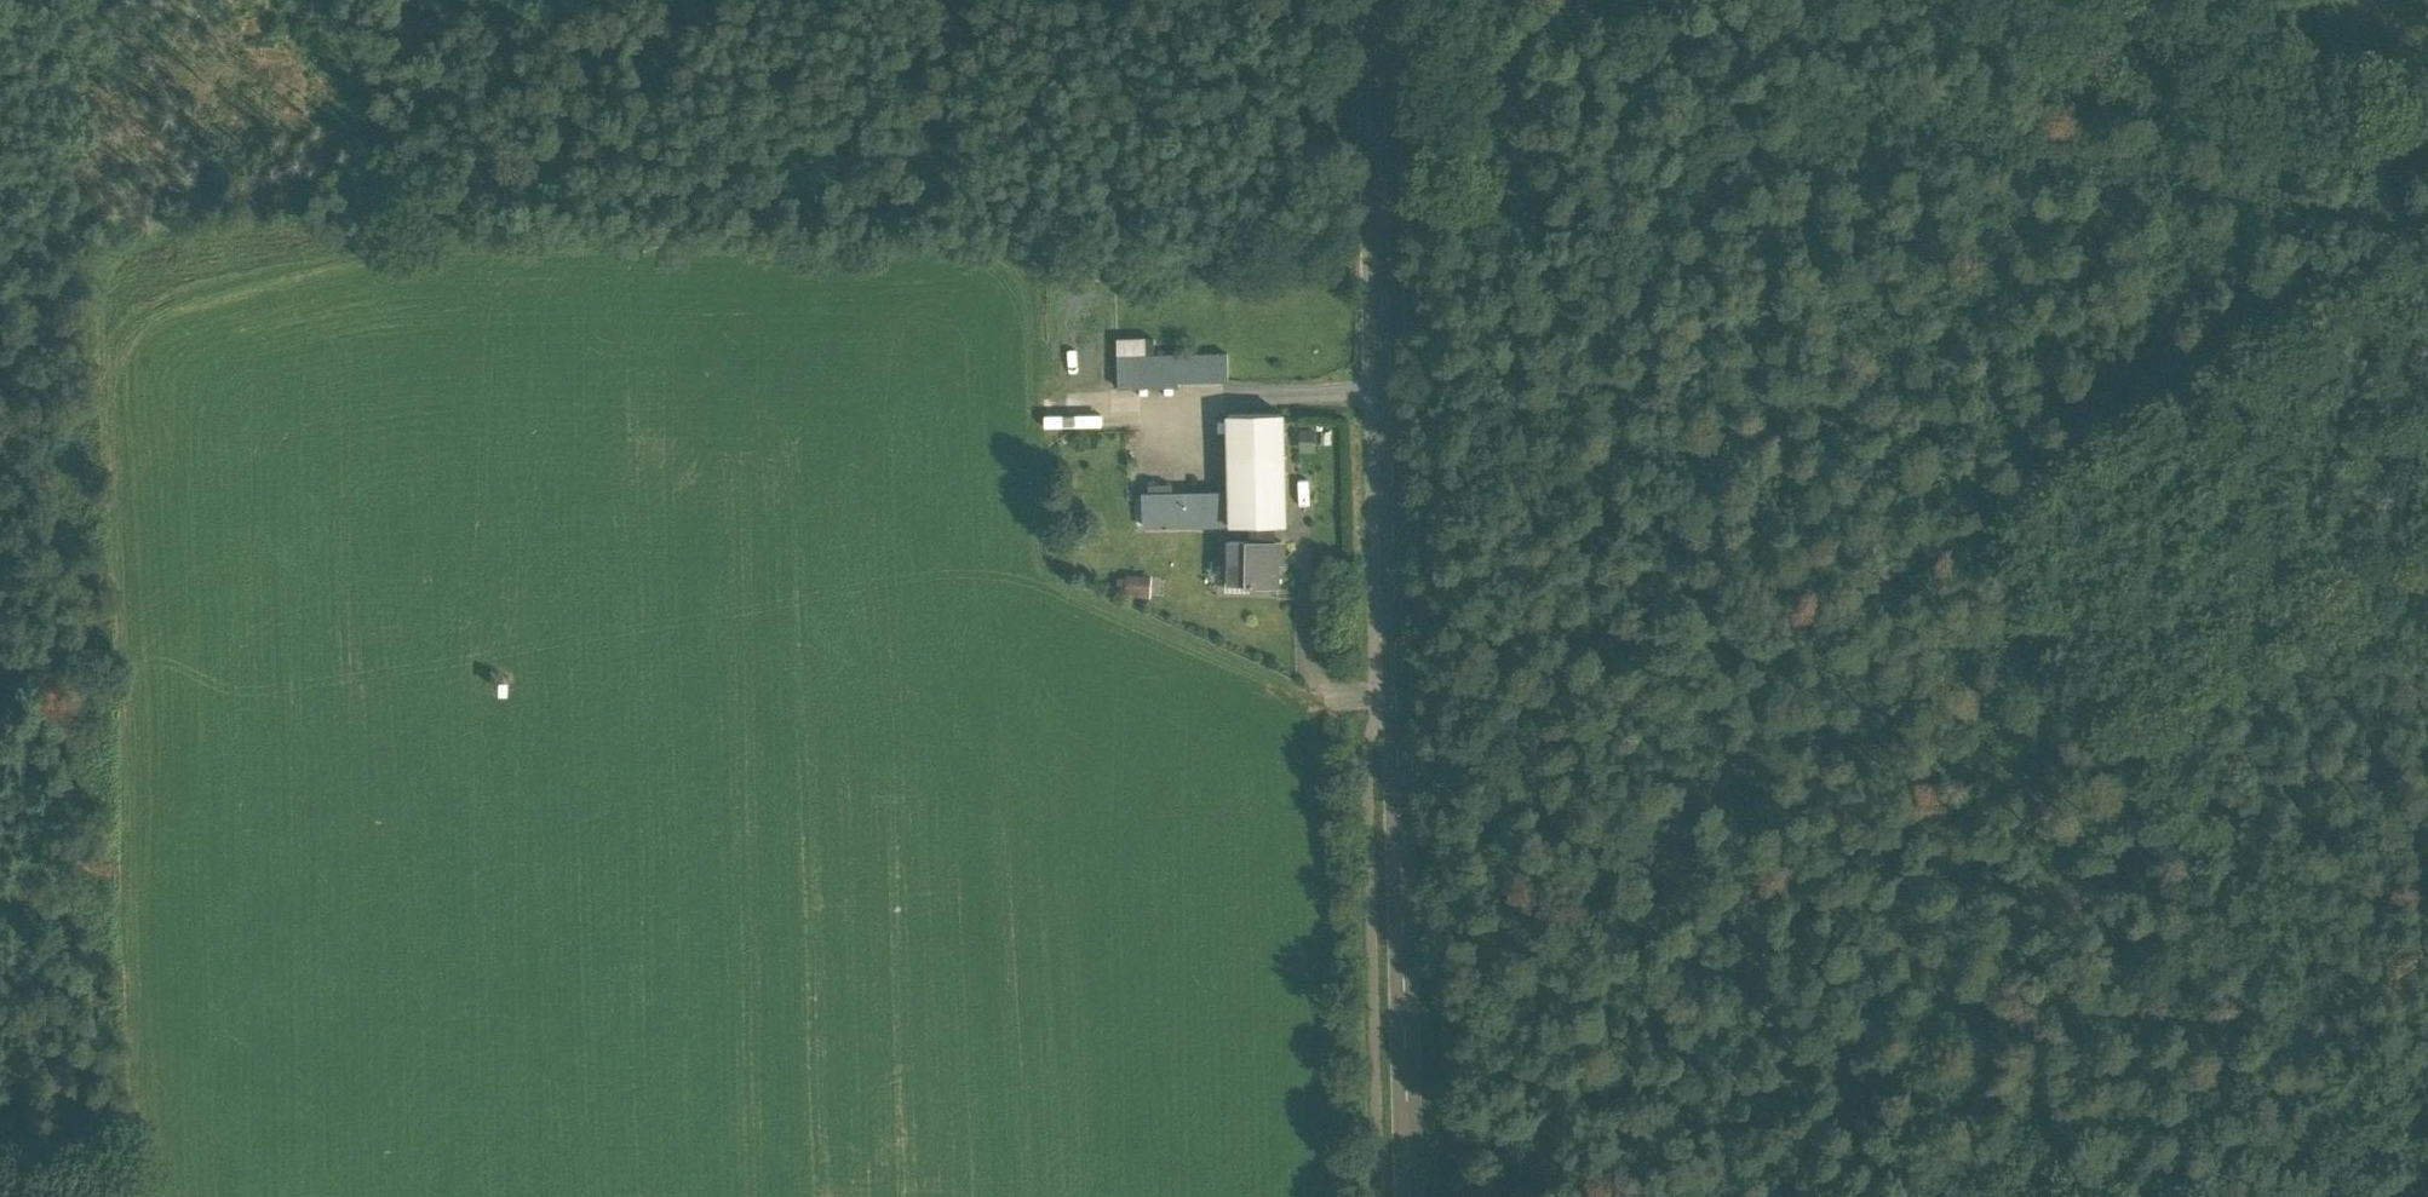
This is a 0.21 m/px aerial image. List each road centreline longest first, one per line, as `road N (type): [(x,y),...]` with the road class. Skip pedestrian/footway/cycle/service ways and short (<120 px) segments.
road 1 (tertiary): [(1382,0),(1412,1196)]
road 2 (track): [(132,1196),(108,360)]
road 3 (track): [(2425,1196),(2401,1147),(2139,742)]
road 4 (track): [(2139,742),(1988,516)]

